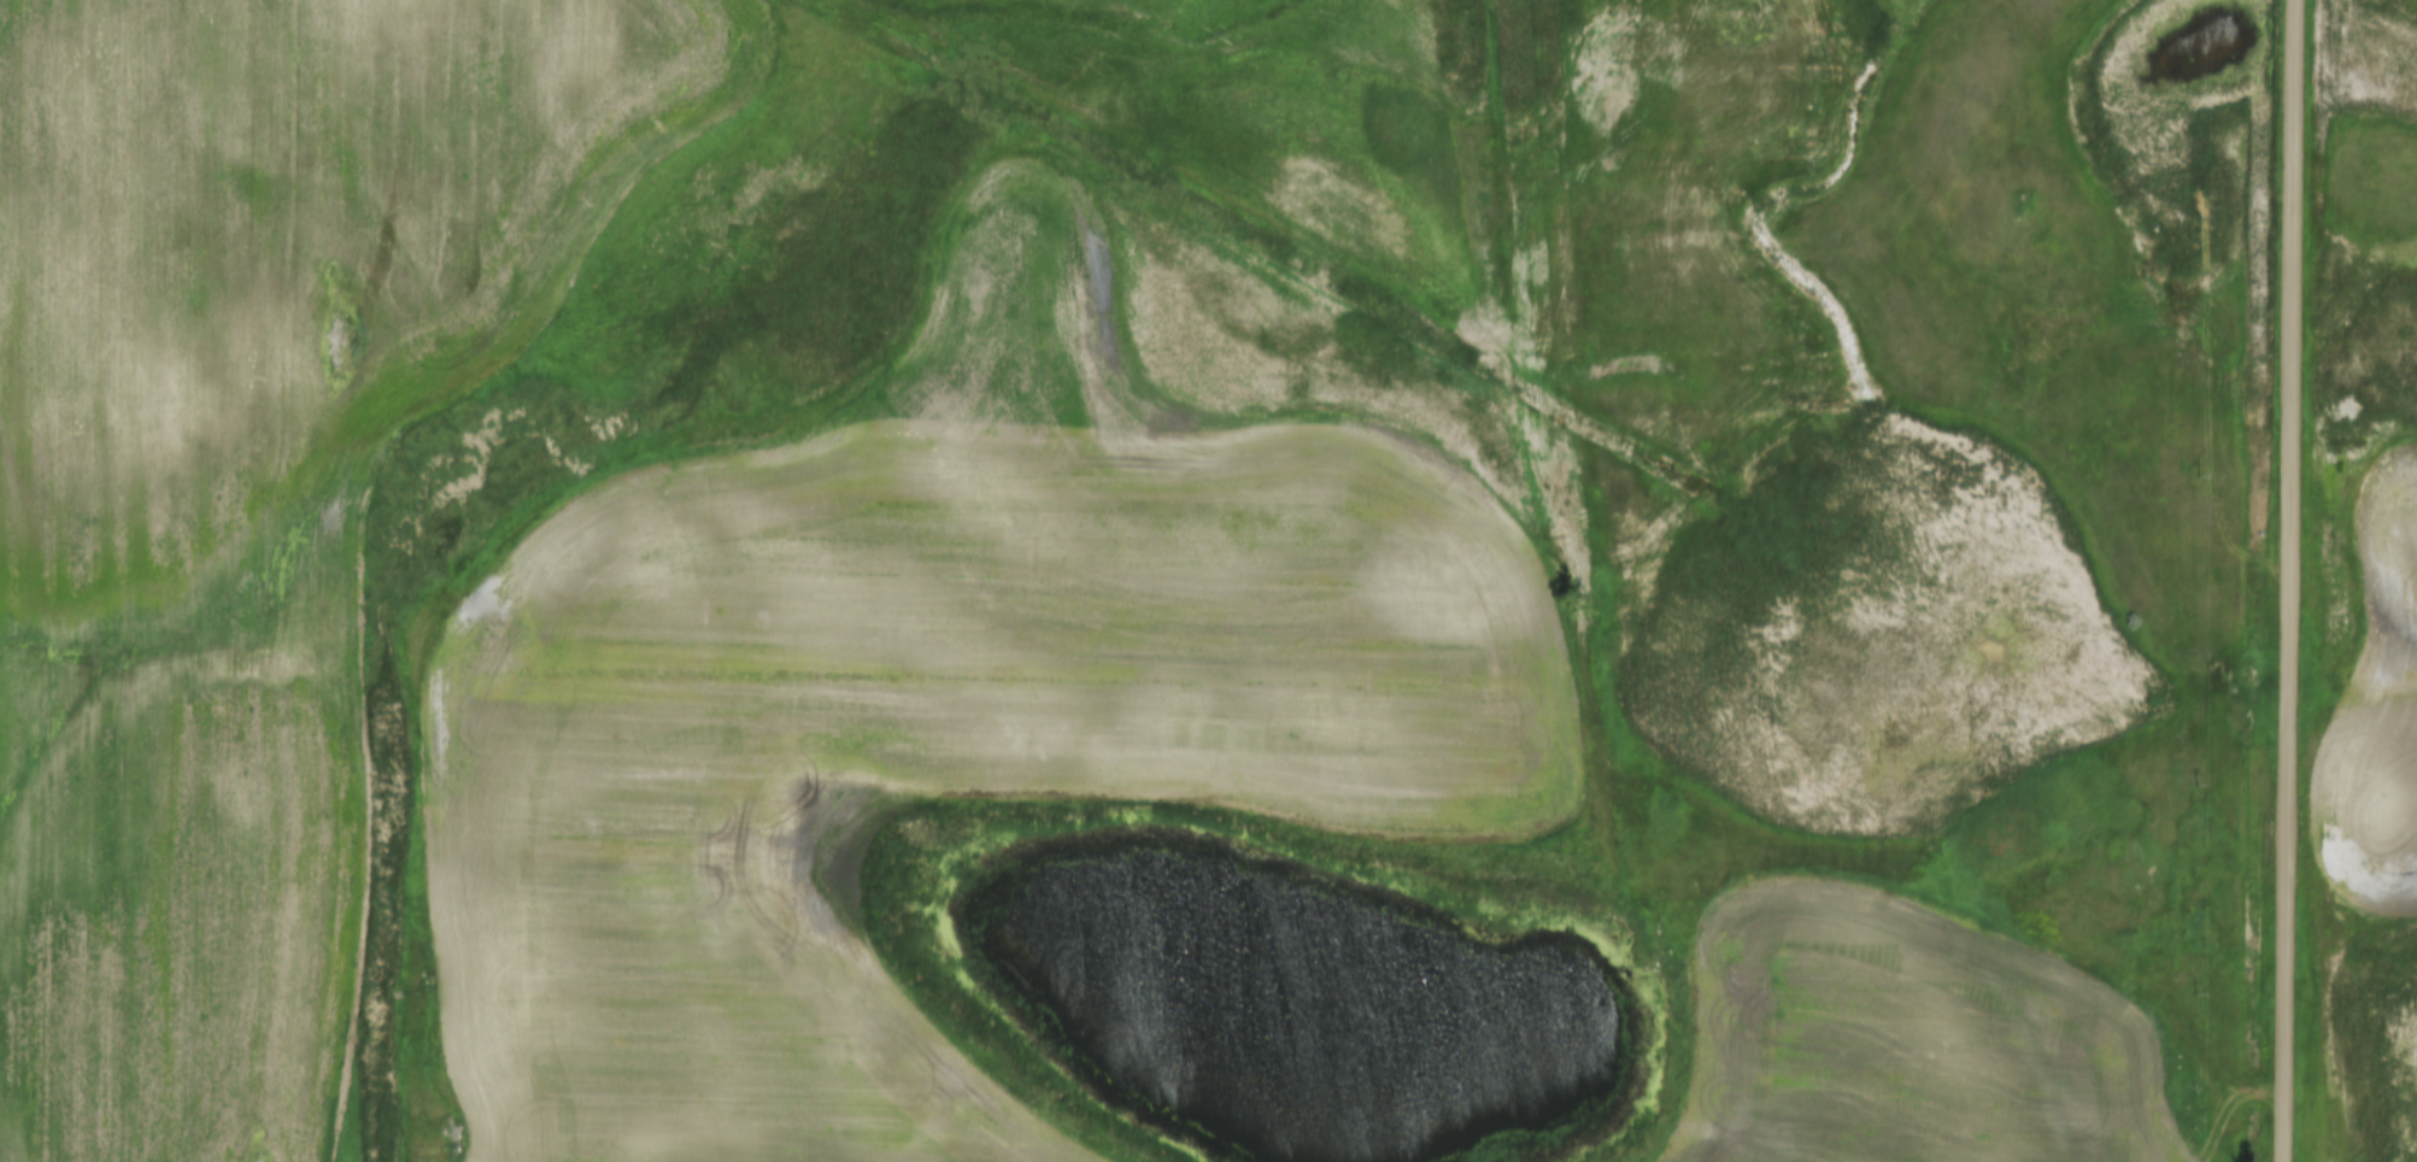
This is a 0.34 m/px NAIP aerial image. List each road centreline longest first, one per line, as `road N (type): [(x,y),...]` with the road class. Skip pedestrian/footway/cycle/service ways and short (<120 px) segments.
road 1 (residential): [(2284,1161),(2297,0)]

